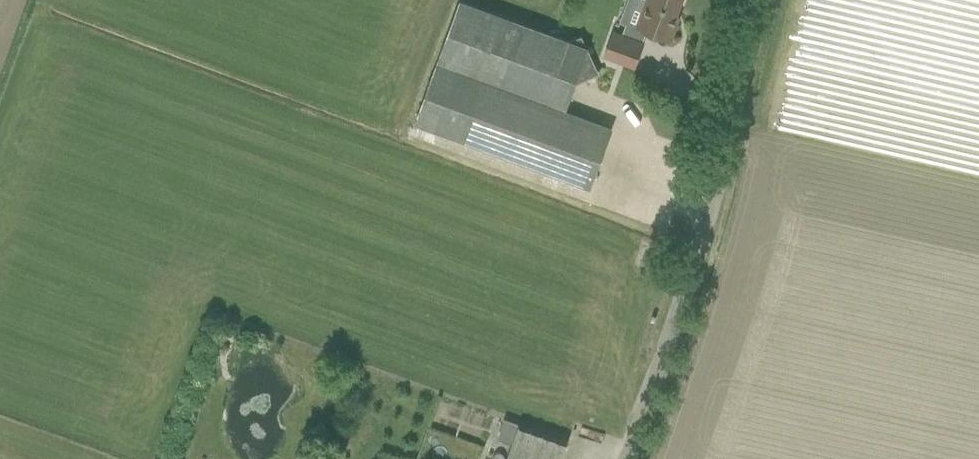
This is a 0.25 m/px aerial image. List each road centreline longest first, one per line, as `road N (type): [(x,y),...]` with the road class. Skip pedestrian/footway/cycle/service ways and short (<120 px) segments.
road 1 (unclassified): [(620,458),(735,119),(765,0)]

